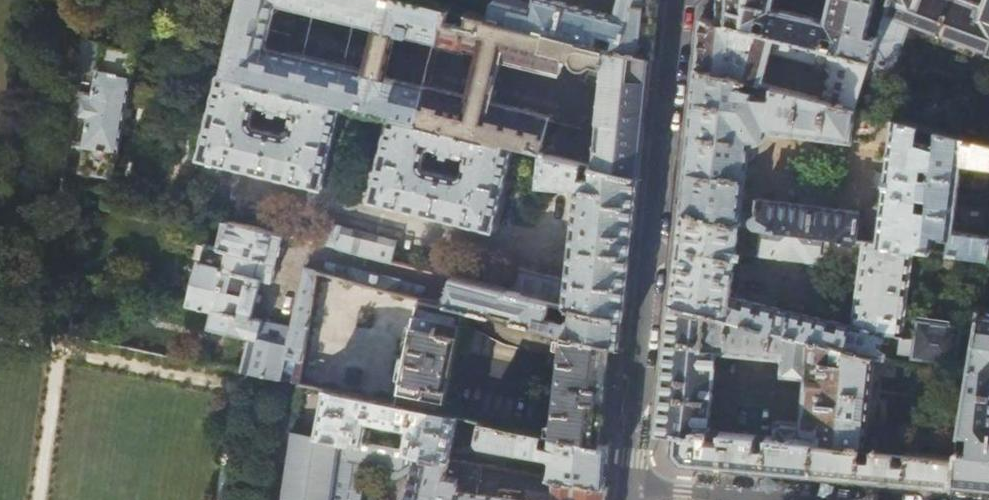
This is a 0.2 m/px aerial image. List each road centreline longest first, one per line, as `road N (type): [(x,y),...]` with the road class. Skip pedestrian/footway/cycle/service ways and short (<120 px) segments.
road 1 (residential): [(681,0),(633,486)]
road 2 (residential): [(633,486),(779,499)]

